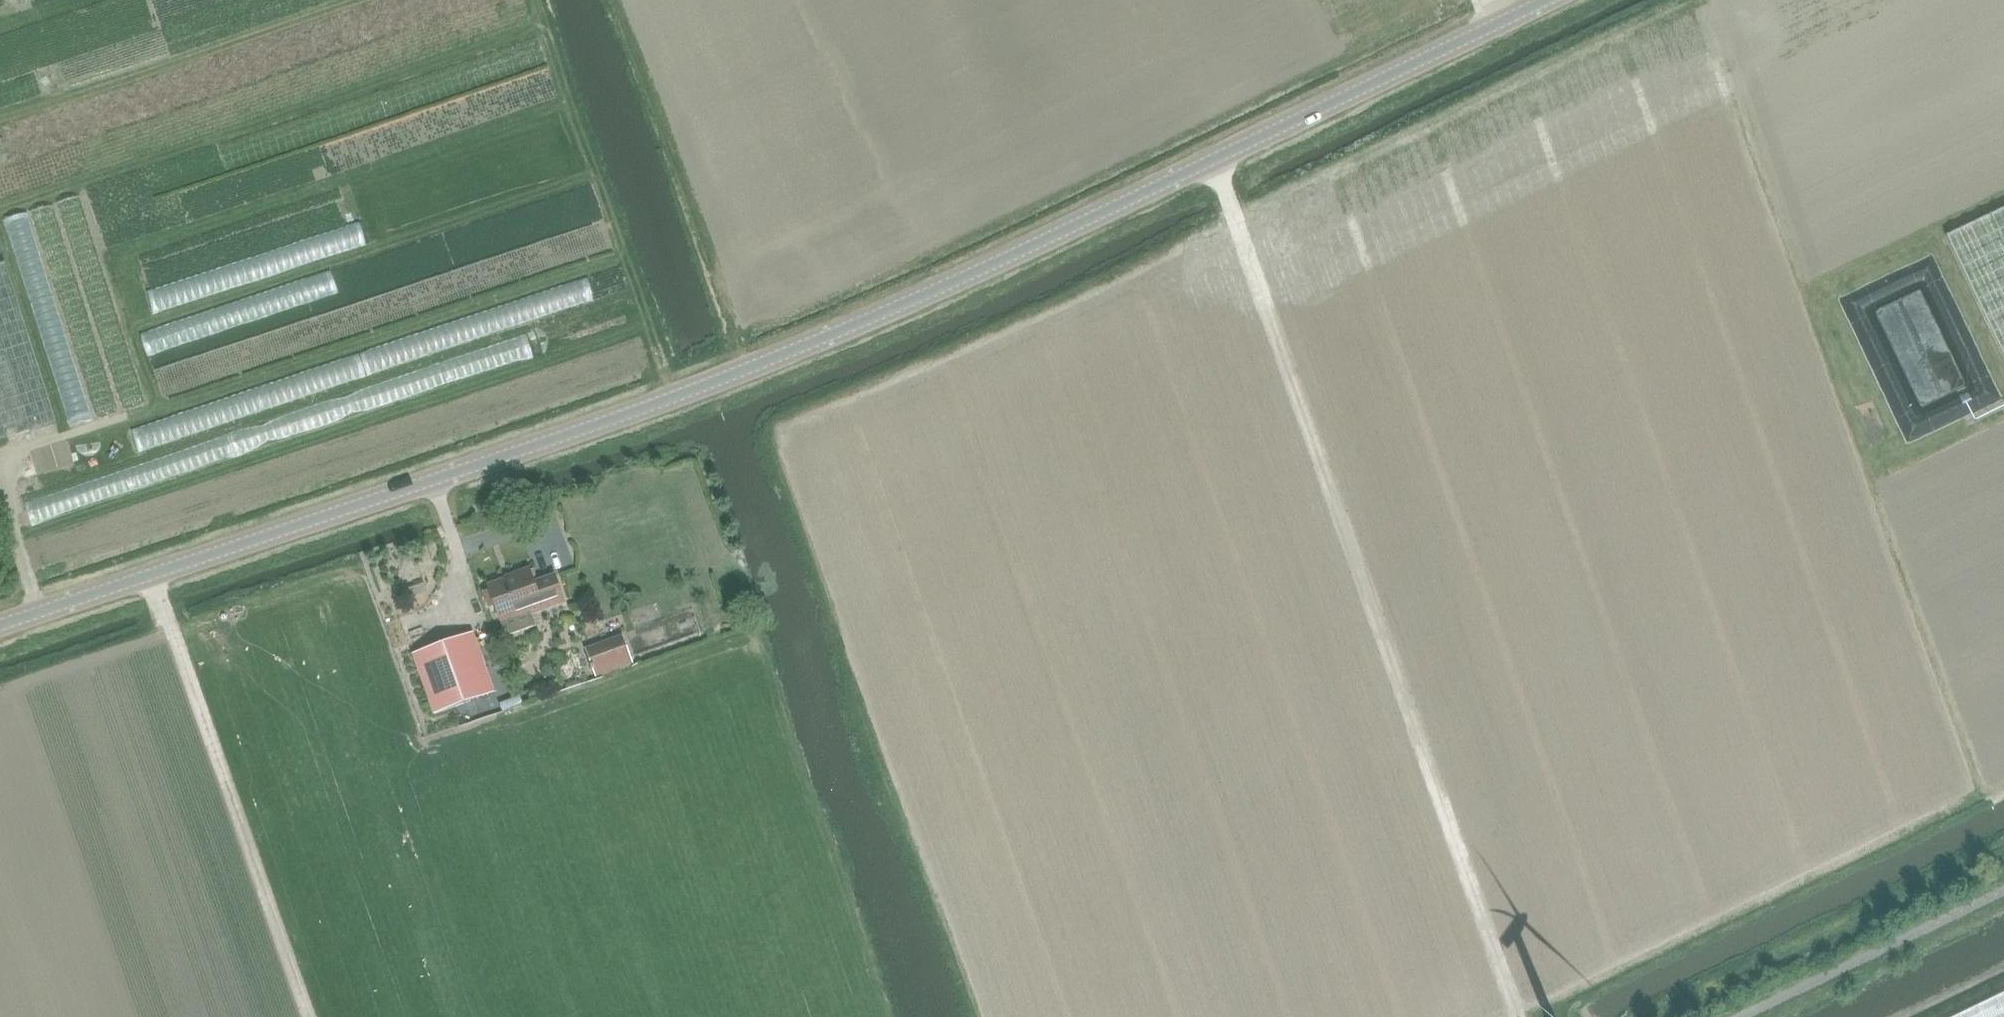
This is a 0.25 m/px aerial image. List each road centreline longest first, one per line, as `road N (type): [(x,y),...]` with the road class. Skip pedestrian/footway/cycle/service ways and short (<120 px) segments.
road 1 (tertiary): [(0,625),(650,406),(882,313),(1546,0)]

